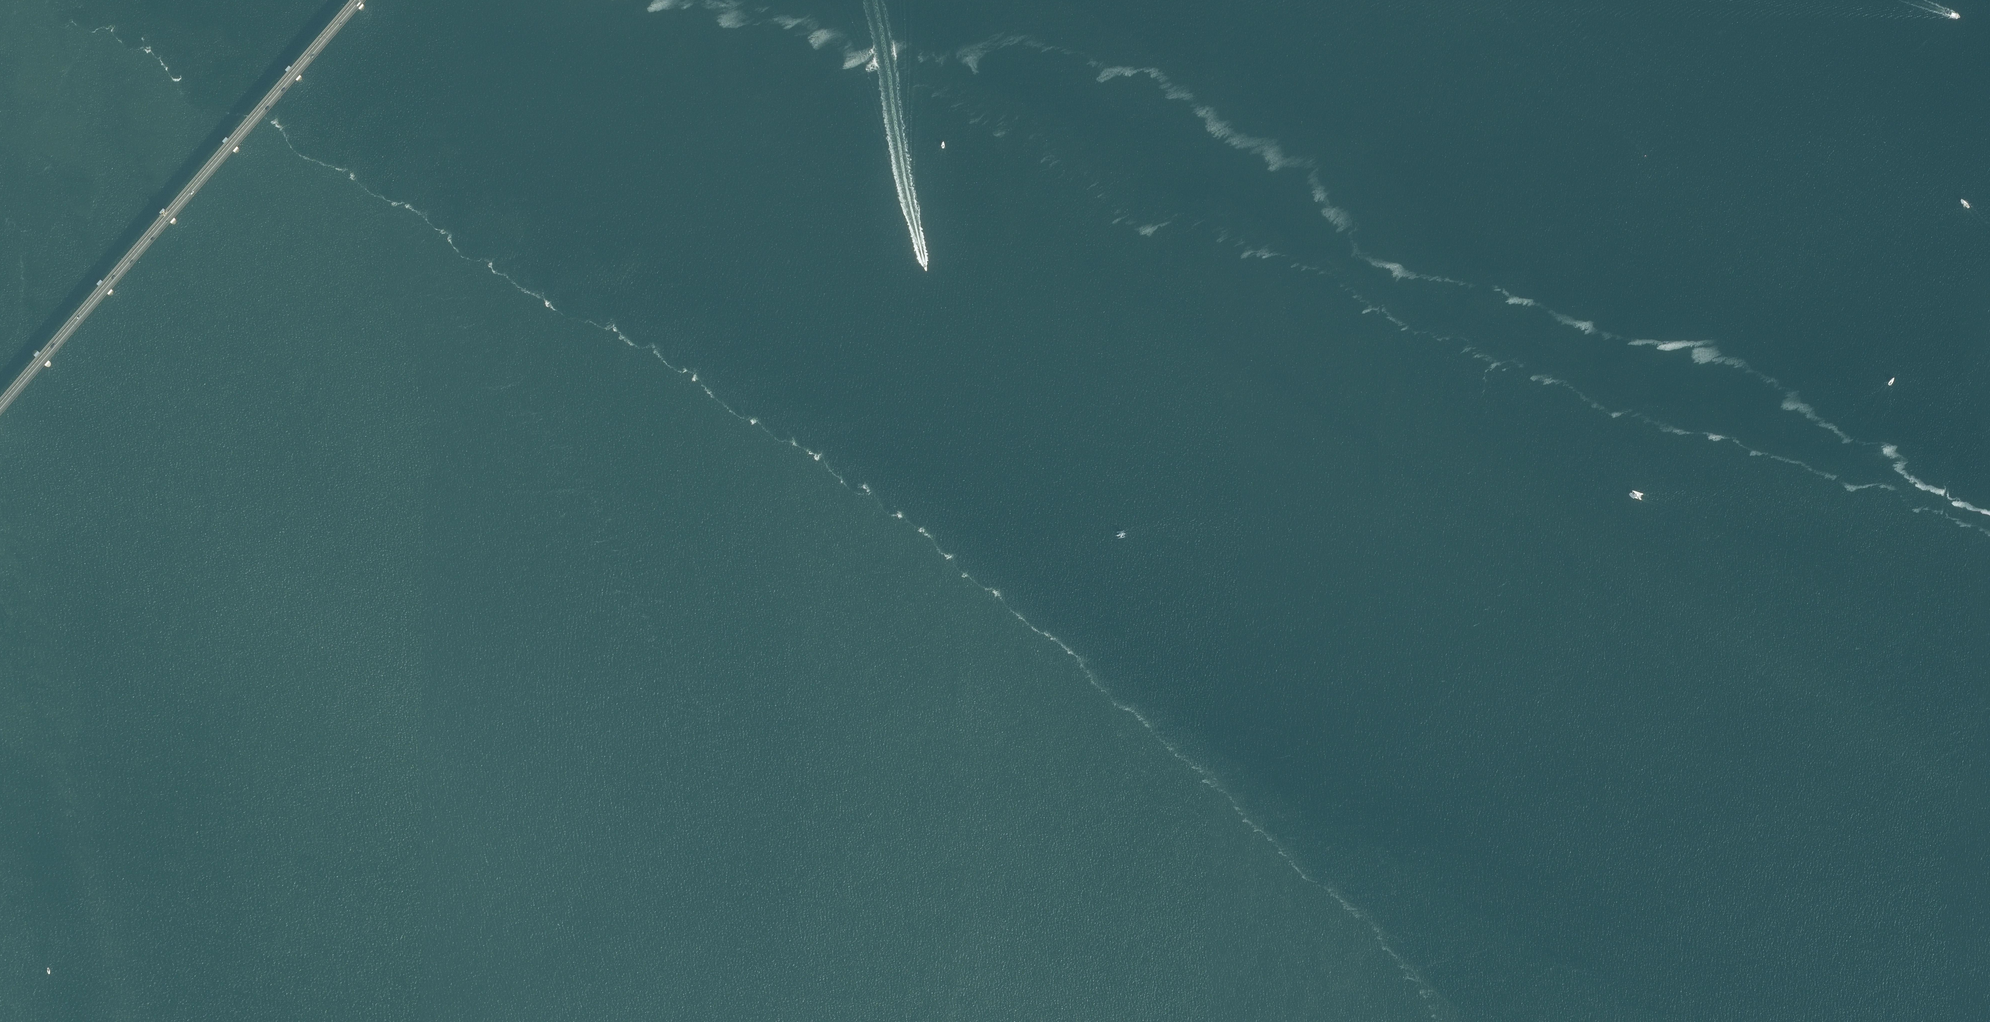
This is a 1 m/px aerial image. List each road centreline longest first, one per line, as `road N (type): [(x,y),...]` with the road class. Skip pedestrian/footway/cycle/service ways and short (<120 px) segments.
road 1 (primary): [(0,408),(359,0)]

